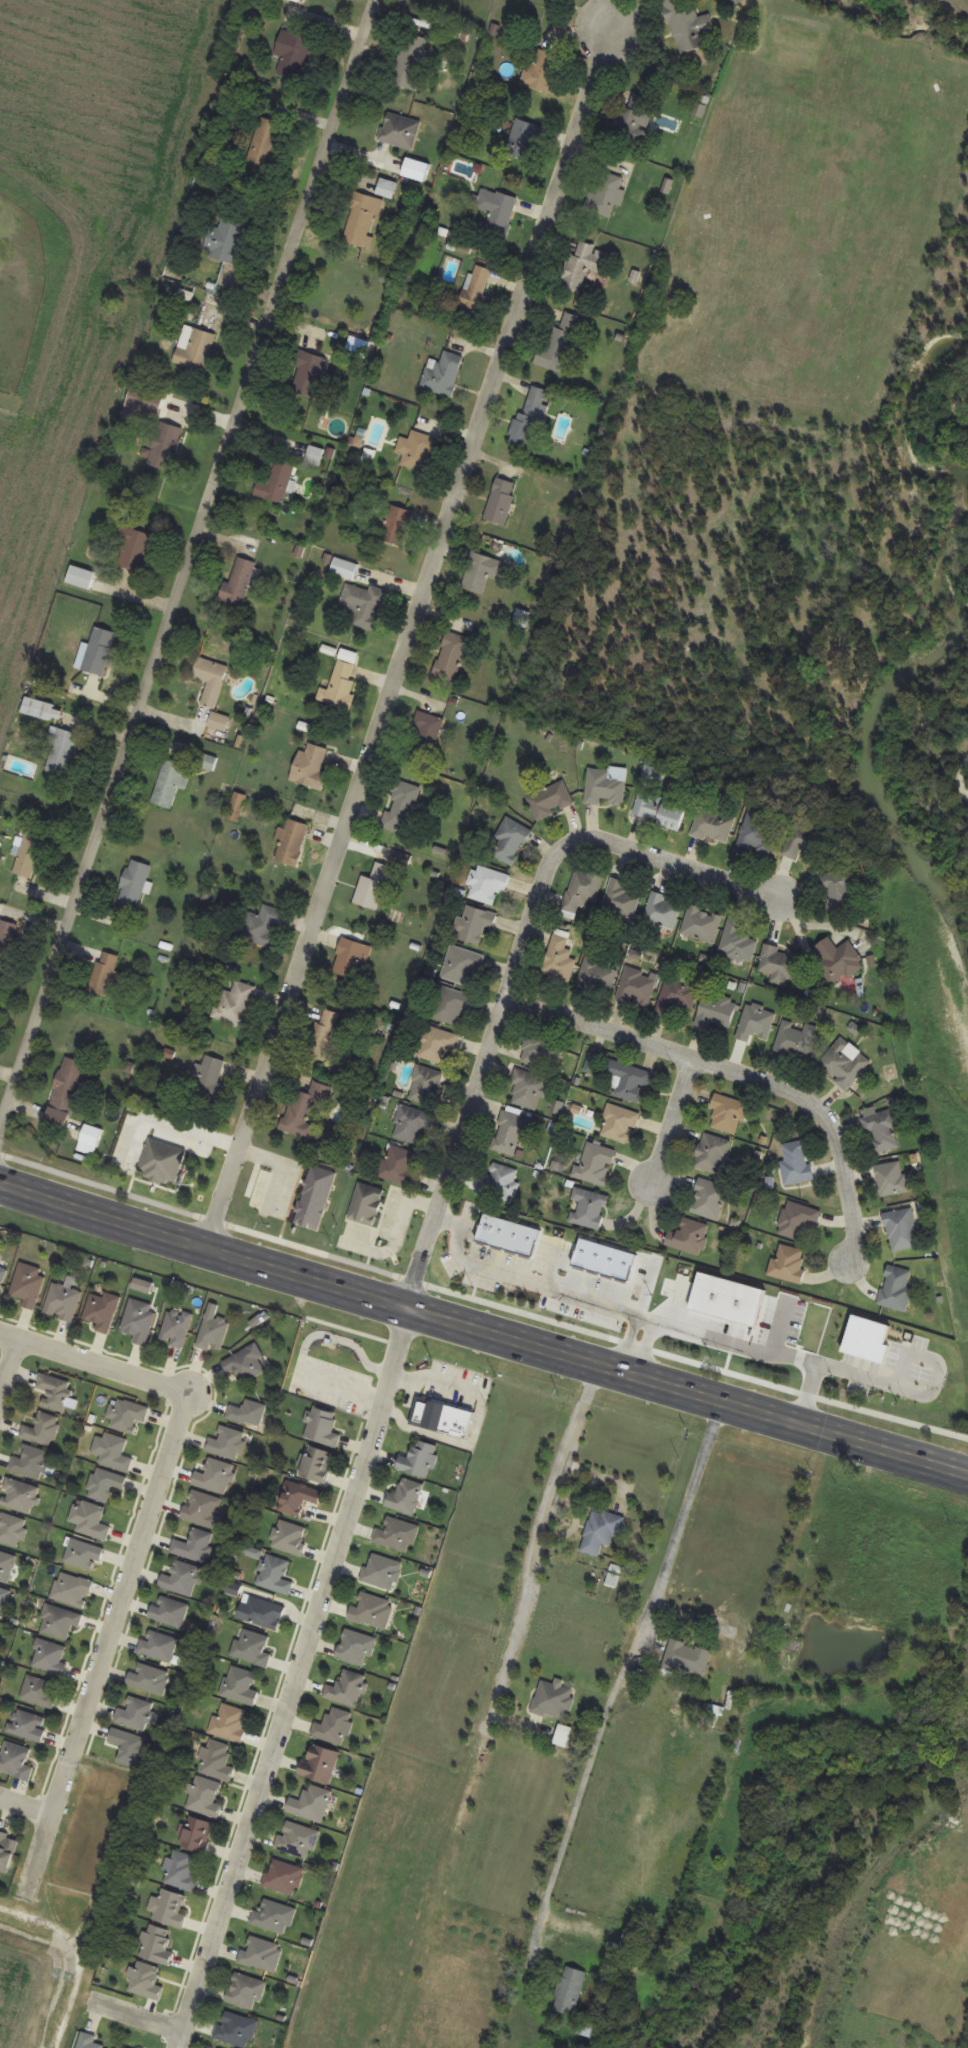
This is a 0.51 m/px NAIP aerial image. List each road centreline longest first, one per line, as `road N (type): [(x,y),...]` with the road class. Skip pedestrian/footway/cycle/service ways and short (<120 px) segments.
road 1 (residential): [(206,1243),(608,25)]
road 2 (residential): [(0,1118),(370,0)]
road 3 (secondary): [(967,1474),(0,1177)]
road 4 (residential): [(410,1306),(179,2047)]
road 5 (residential): [(410,1306),(540,880),(560,850),(599,844),(785,900)]
road 6 (residential): [(189,1394),(35,1870)]
road 7 (residential): [(502,1000),(810,1105),(831,1127),(851,1262)]
road 8 (residential): [(603,1365),(541,1541),(521,1643),(491,1721)]
road 9 (residential): [(189,1394),(0,1332)]
road 10 (residential): [(688,1062),(651,1189)]

